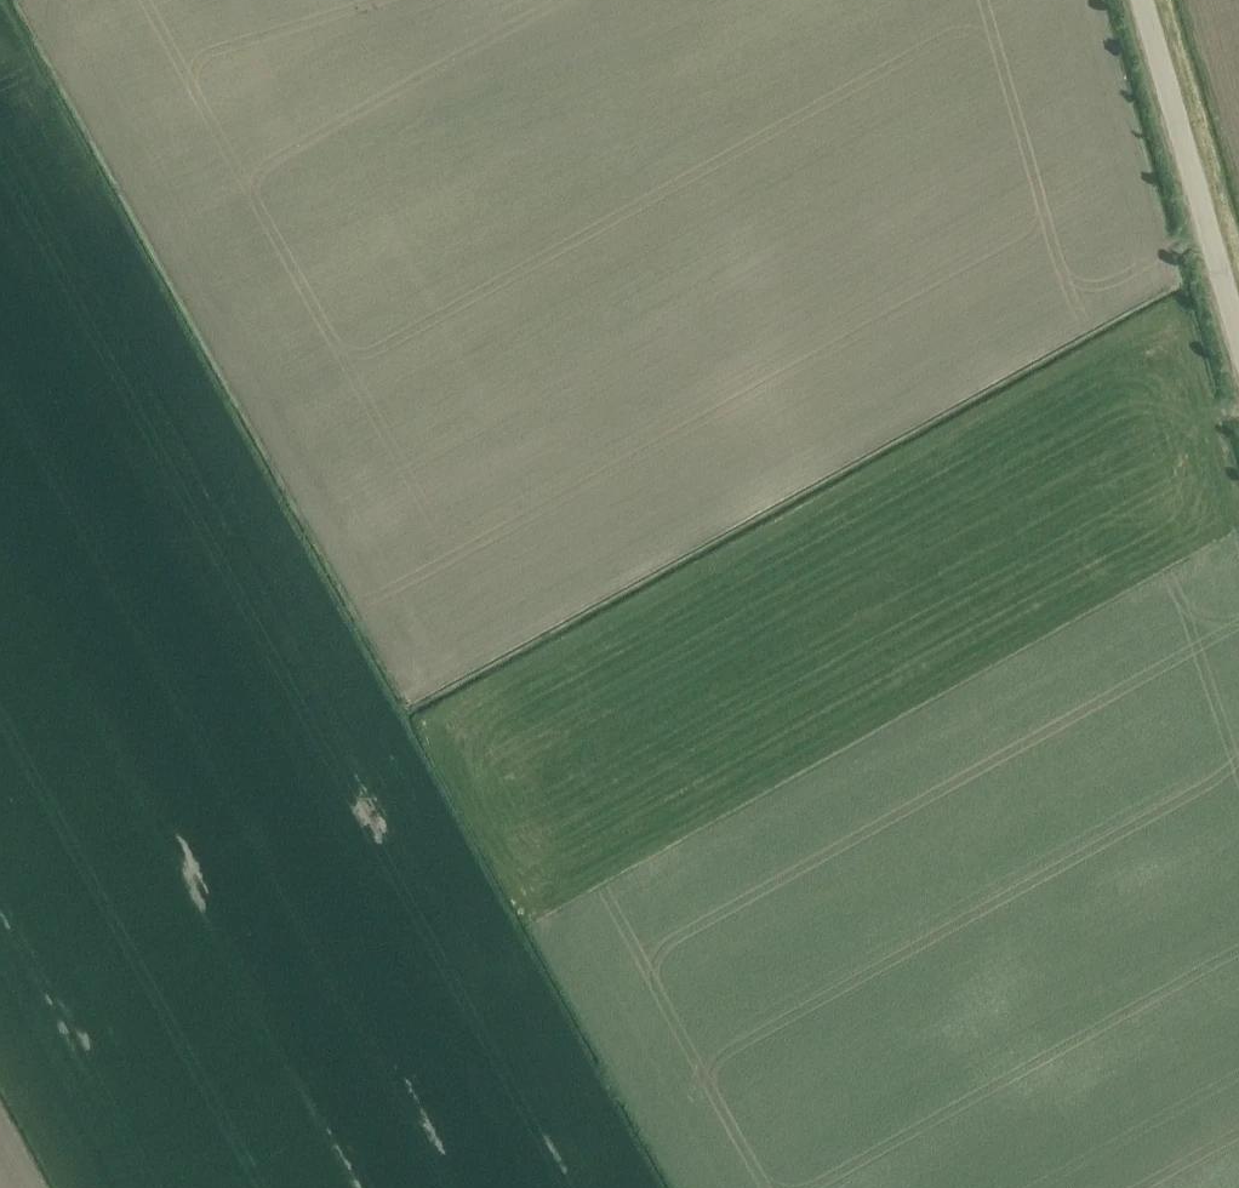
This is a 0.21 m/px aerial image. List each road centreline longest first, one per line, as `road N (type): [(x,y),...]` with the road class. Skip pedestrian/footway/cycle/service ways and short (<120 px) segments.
road 1 (unclassified): [(1238,331),(1144,0)]

